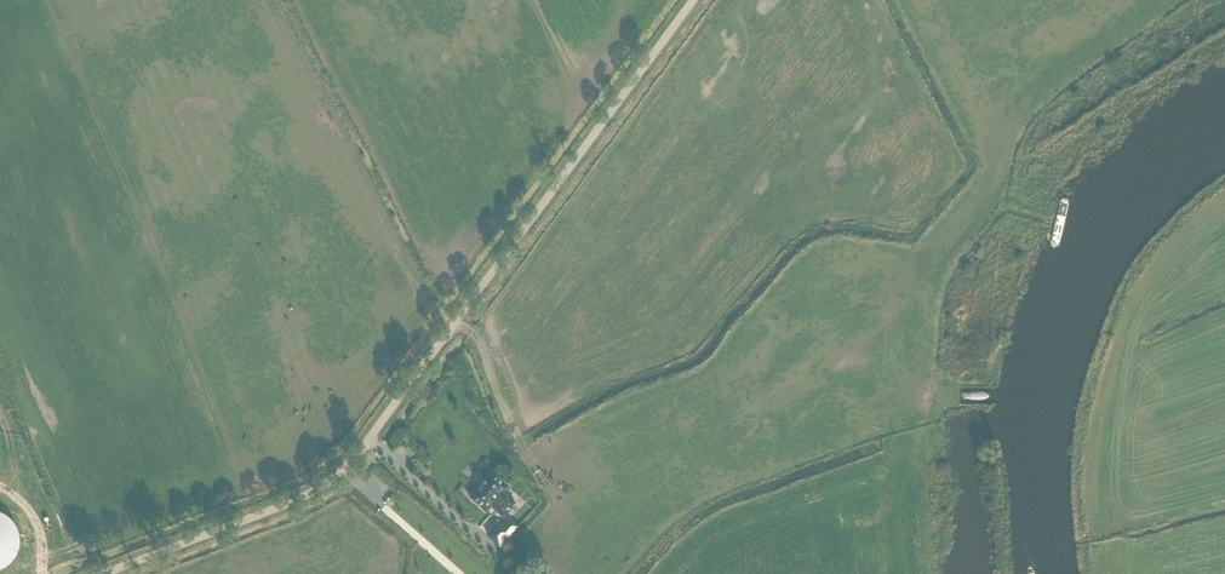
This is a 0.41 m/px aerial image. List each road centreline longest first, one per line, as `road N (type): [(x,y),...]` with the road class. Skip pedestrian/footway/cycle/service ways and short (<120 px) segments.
road 1 (unclassified): [(113,573),(298,499),(344,467),(694,0)]

